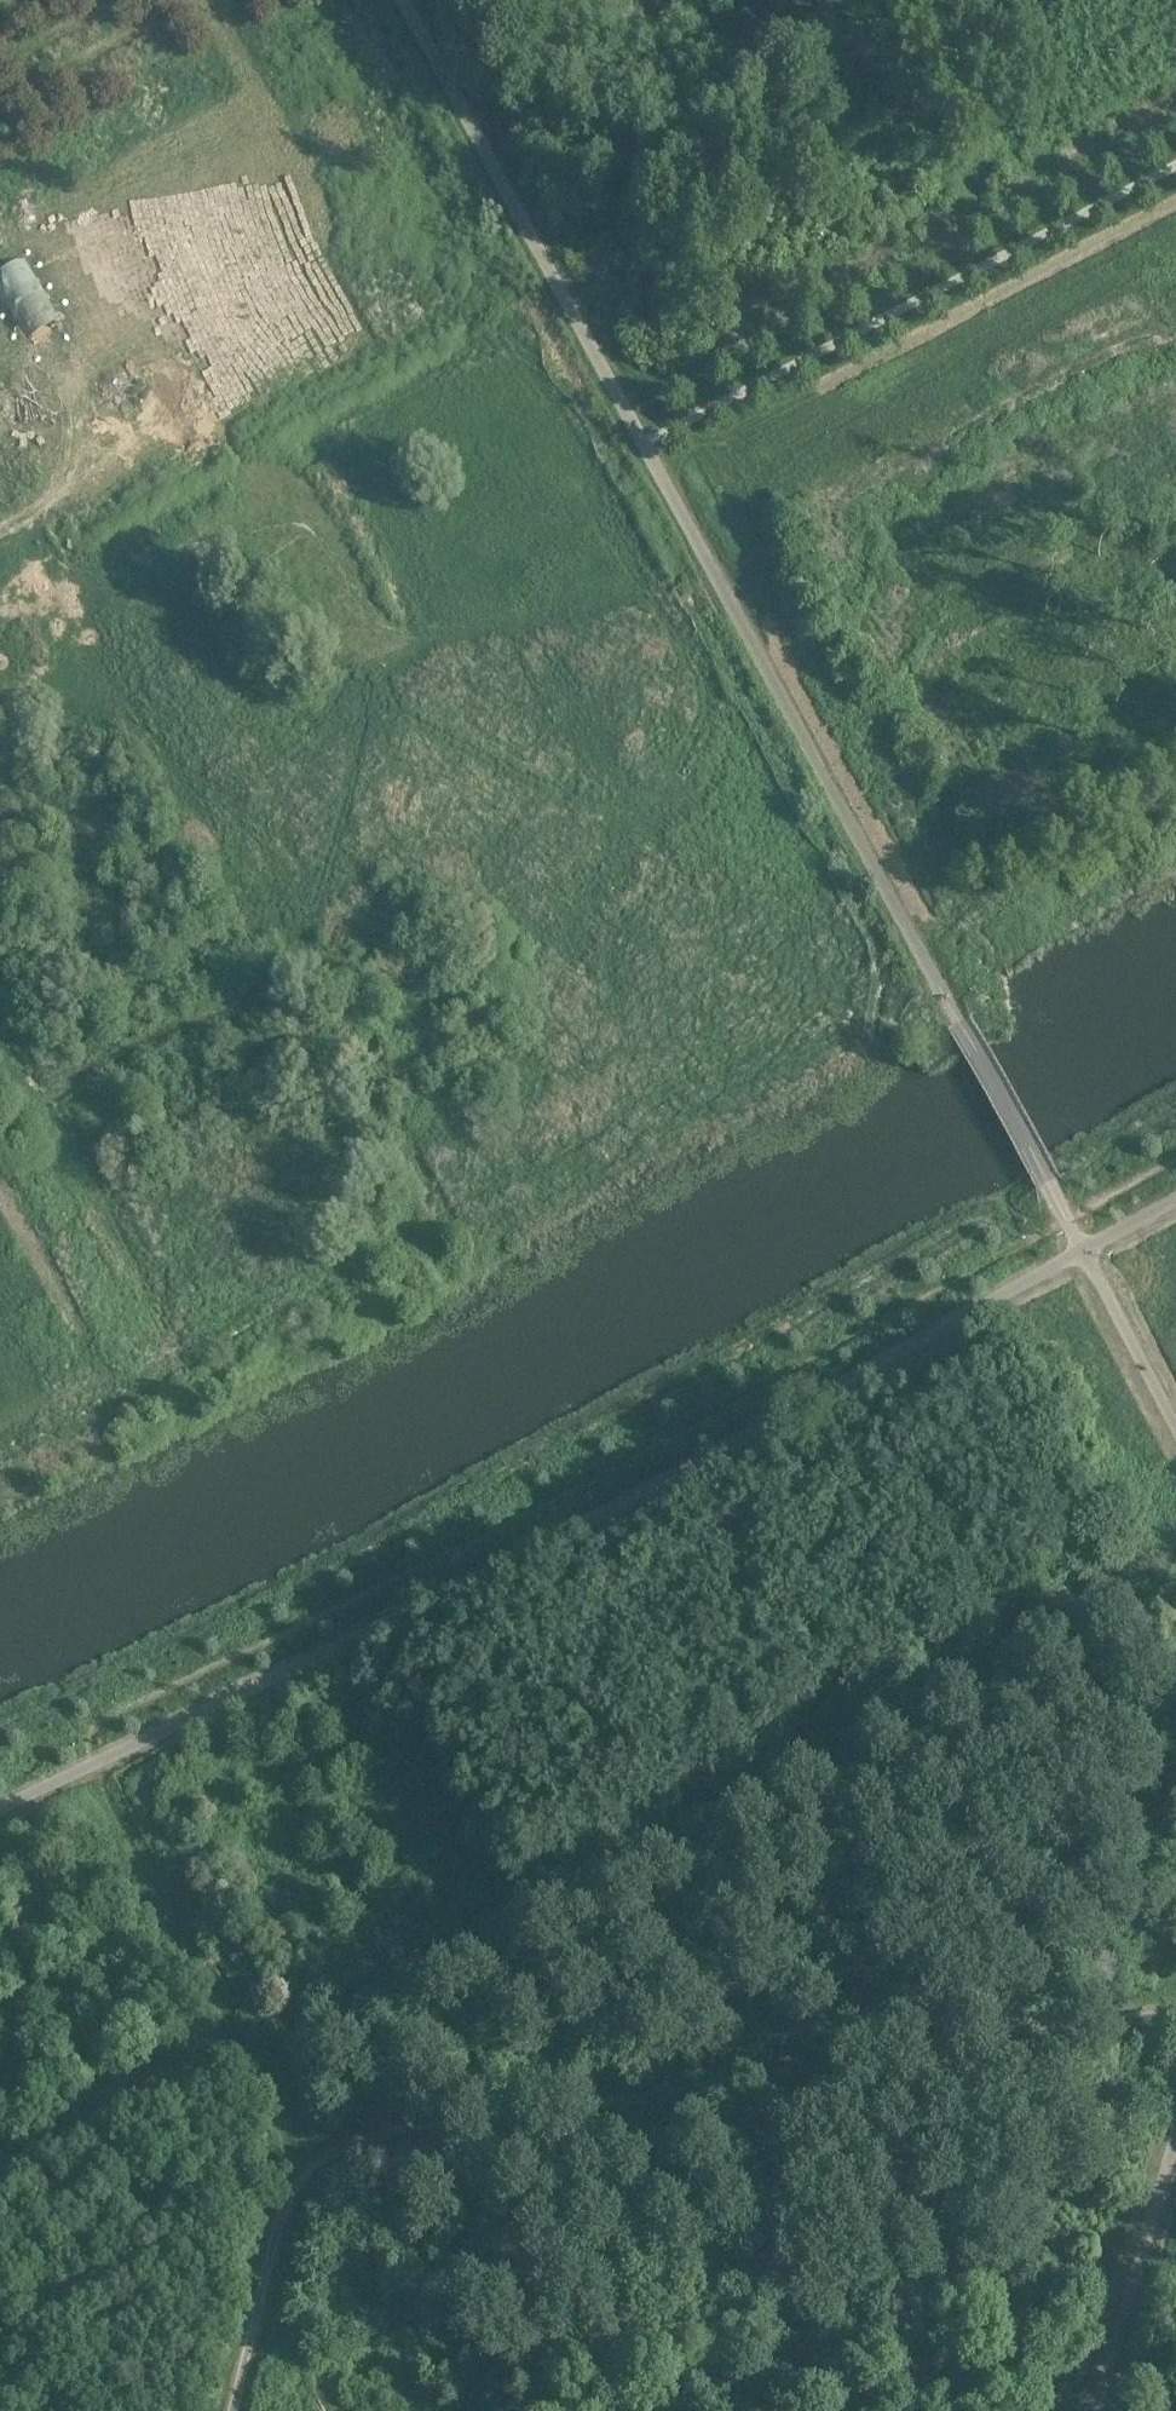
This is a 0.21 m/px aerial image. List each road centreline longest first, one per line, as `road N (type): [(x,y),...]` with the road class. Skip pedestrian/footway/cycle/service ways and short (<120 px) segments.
road 1 (track): [(1175,2008),(725,2088),(350,2143),(301,2172),(241,2410)]
road 2 (track): [(0,537),(202,410),(264,451)]

